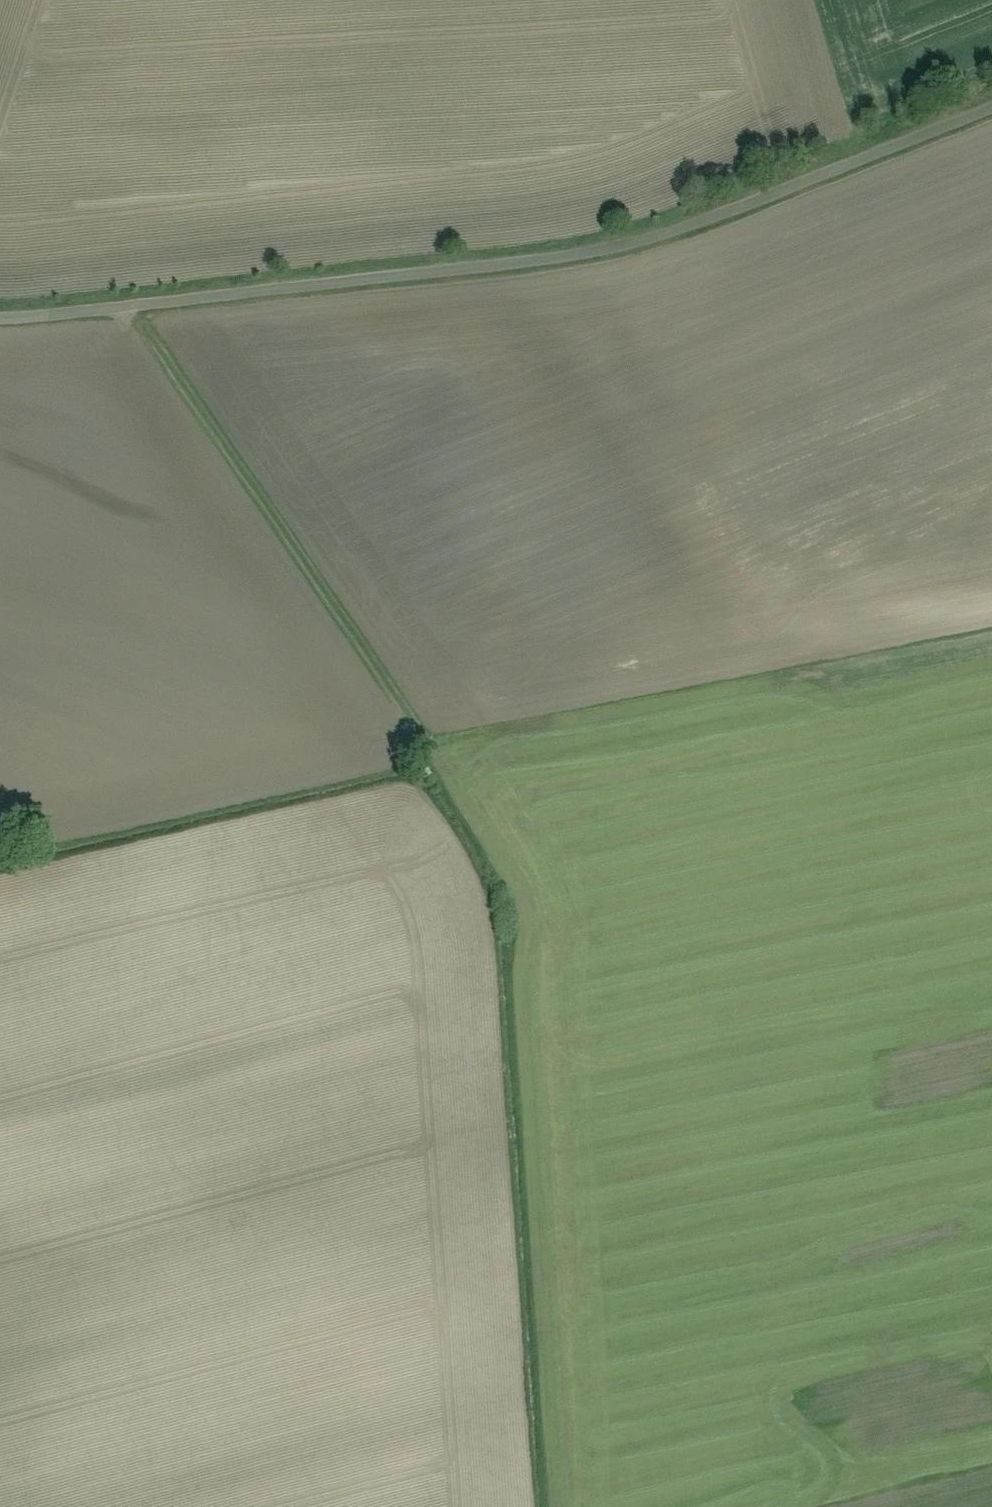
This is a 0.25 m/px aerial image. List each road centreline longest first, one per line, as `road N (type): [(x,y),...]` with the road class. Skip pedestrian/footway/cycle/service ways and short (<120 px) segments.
road 1 (residential): [(991,110),(652,241),(601,252),(0,317)]

